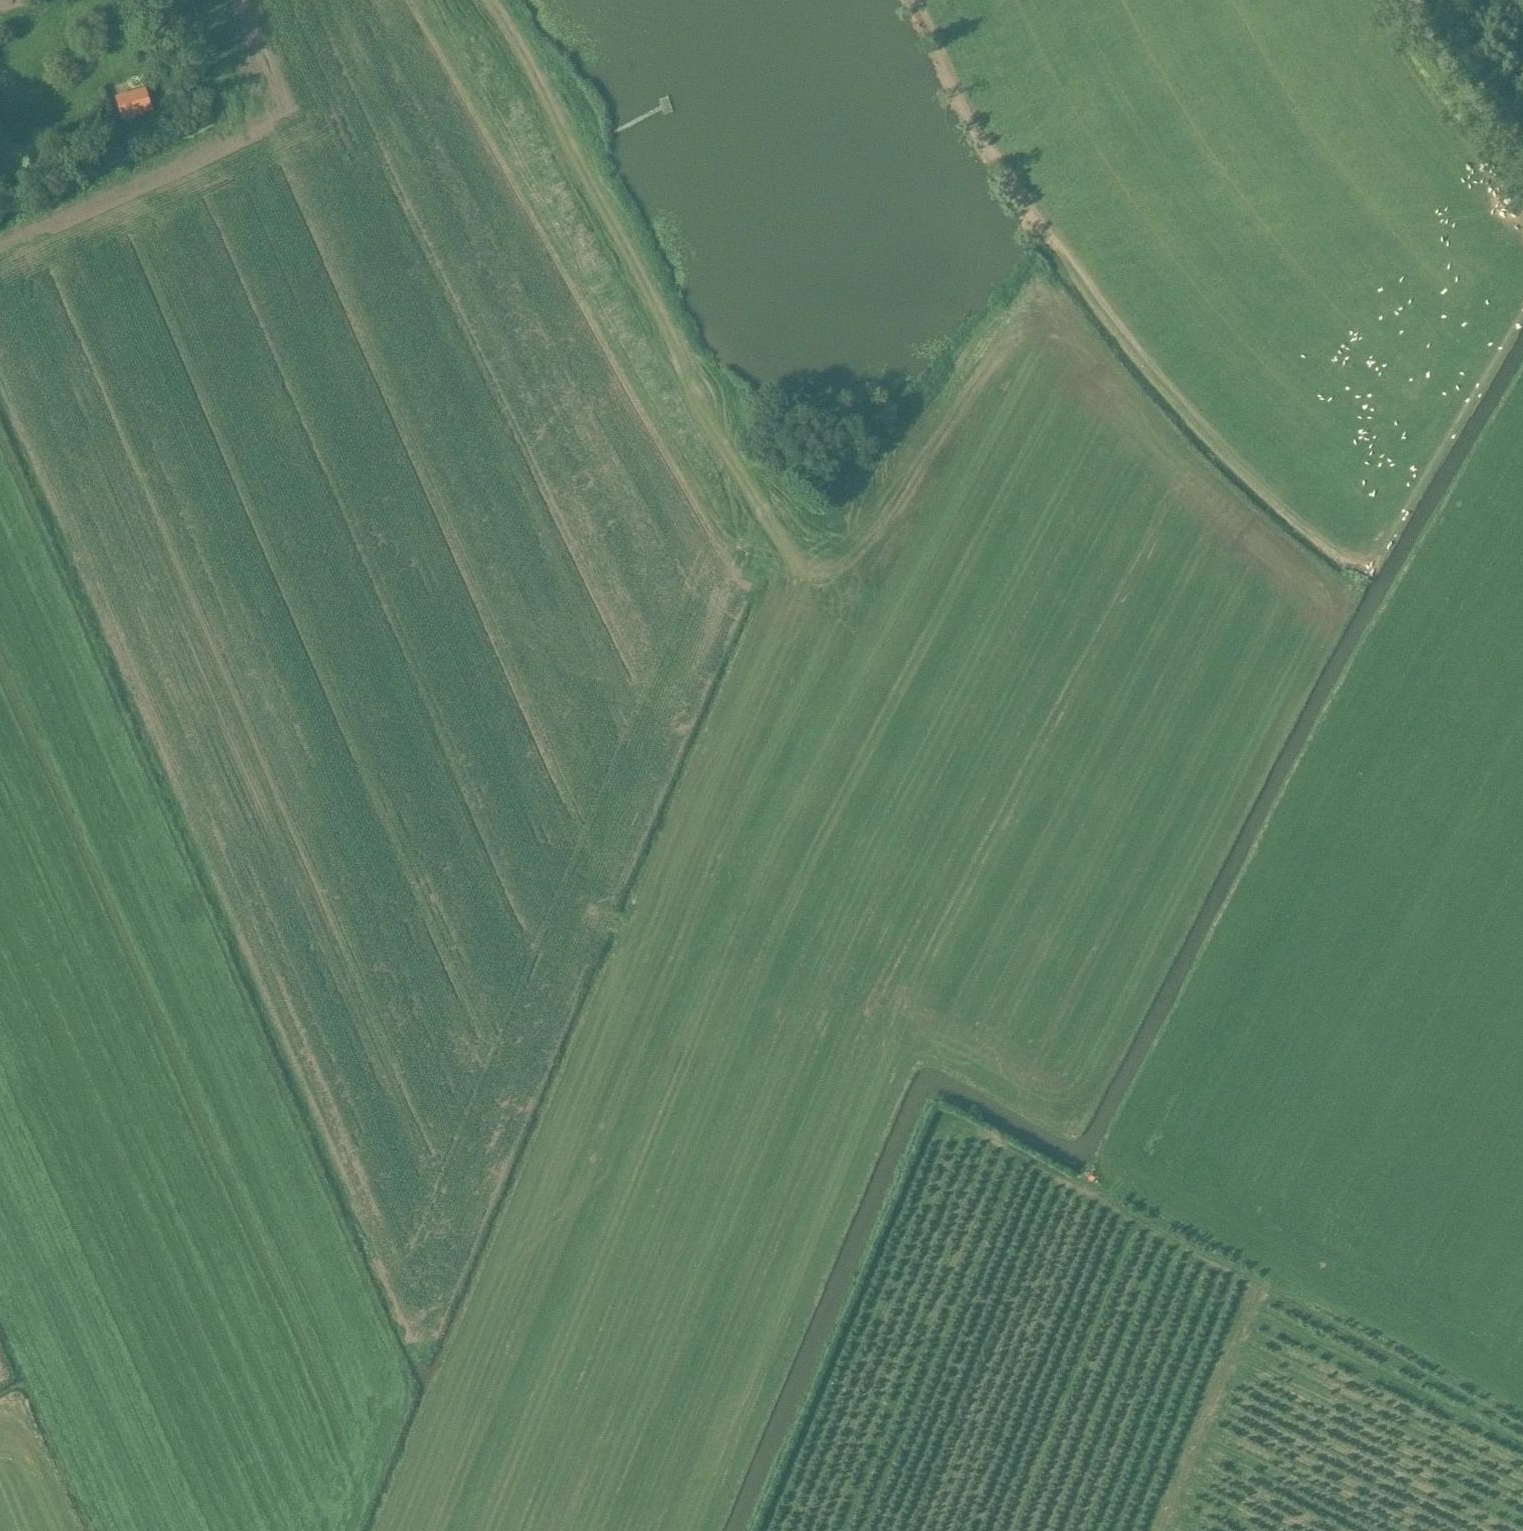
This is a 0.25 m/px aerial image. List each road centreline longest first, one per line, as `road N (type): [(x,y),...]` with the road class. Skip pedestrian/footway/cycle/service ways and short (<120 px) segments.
road 1 (unclassified): [(1522,171),(1465,105),(1407,0)]

